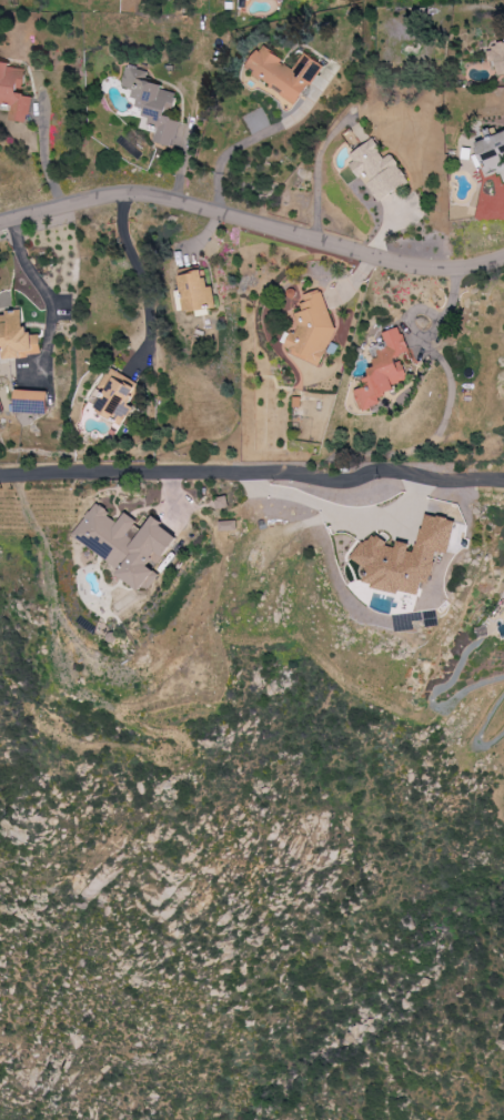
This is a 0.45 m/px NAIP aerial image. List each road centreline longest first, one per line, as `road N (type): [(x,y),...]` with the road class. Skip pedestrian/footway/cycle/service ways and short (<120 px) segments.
road 1 (residential): [(0,223),(100,195),(147,192),(411,264),(457,266),(503,256)]
road 2 (residential): [(0,472),(503,479)]

